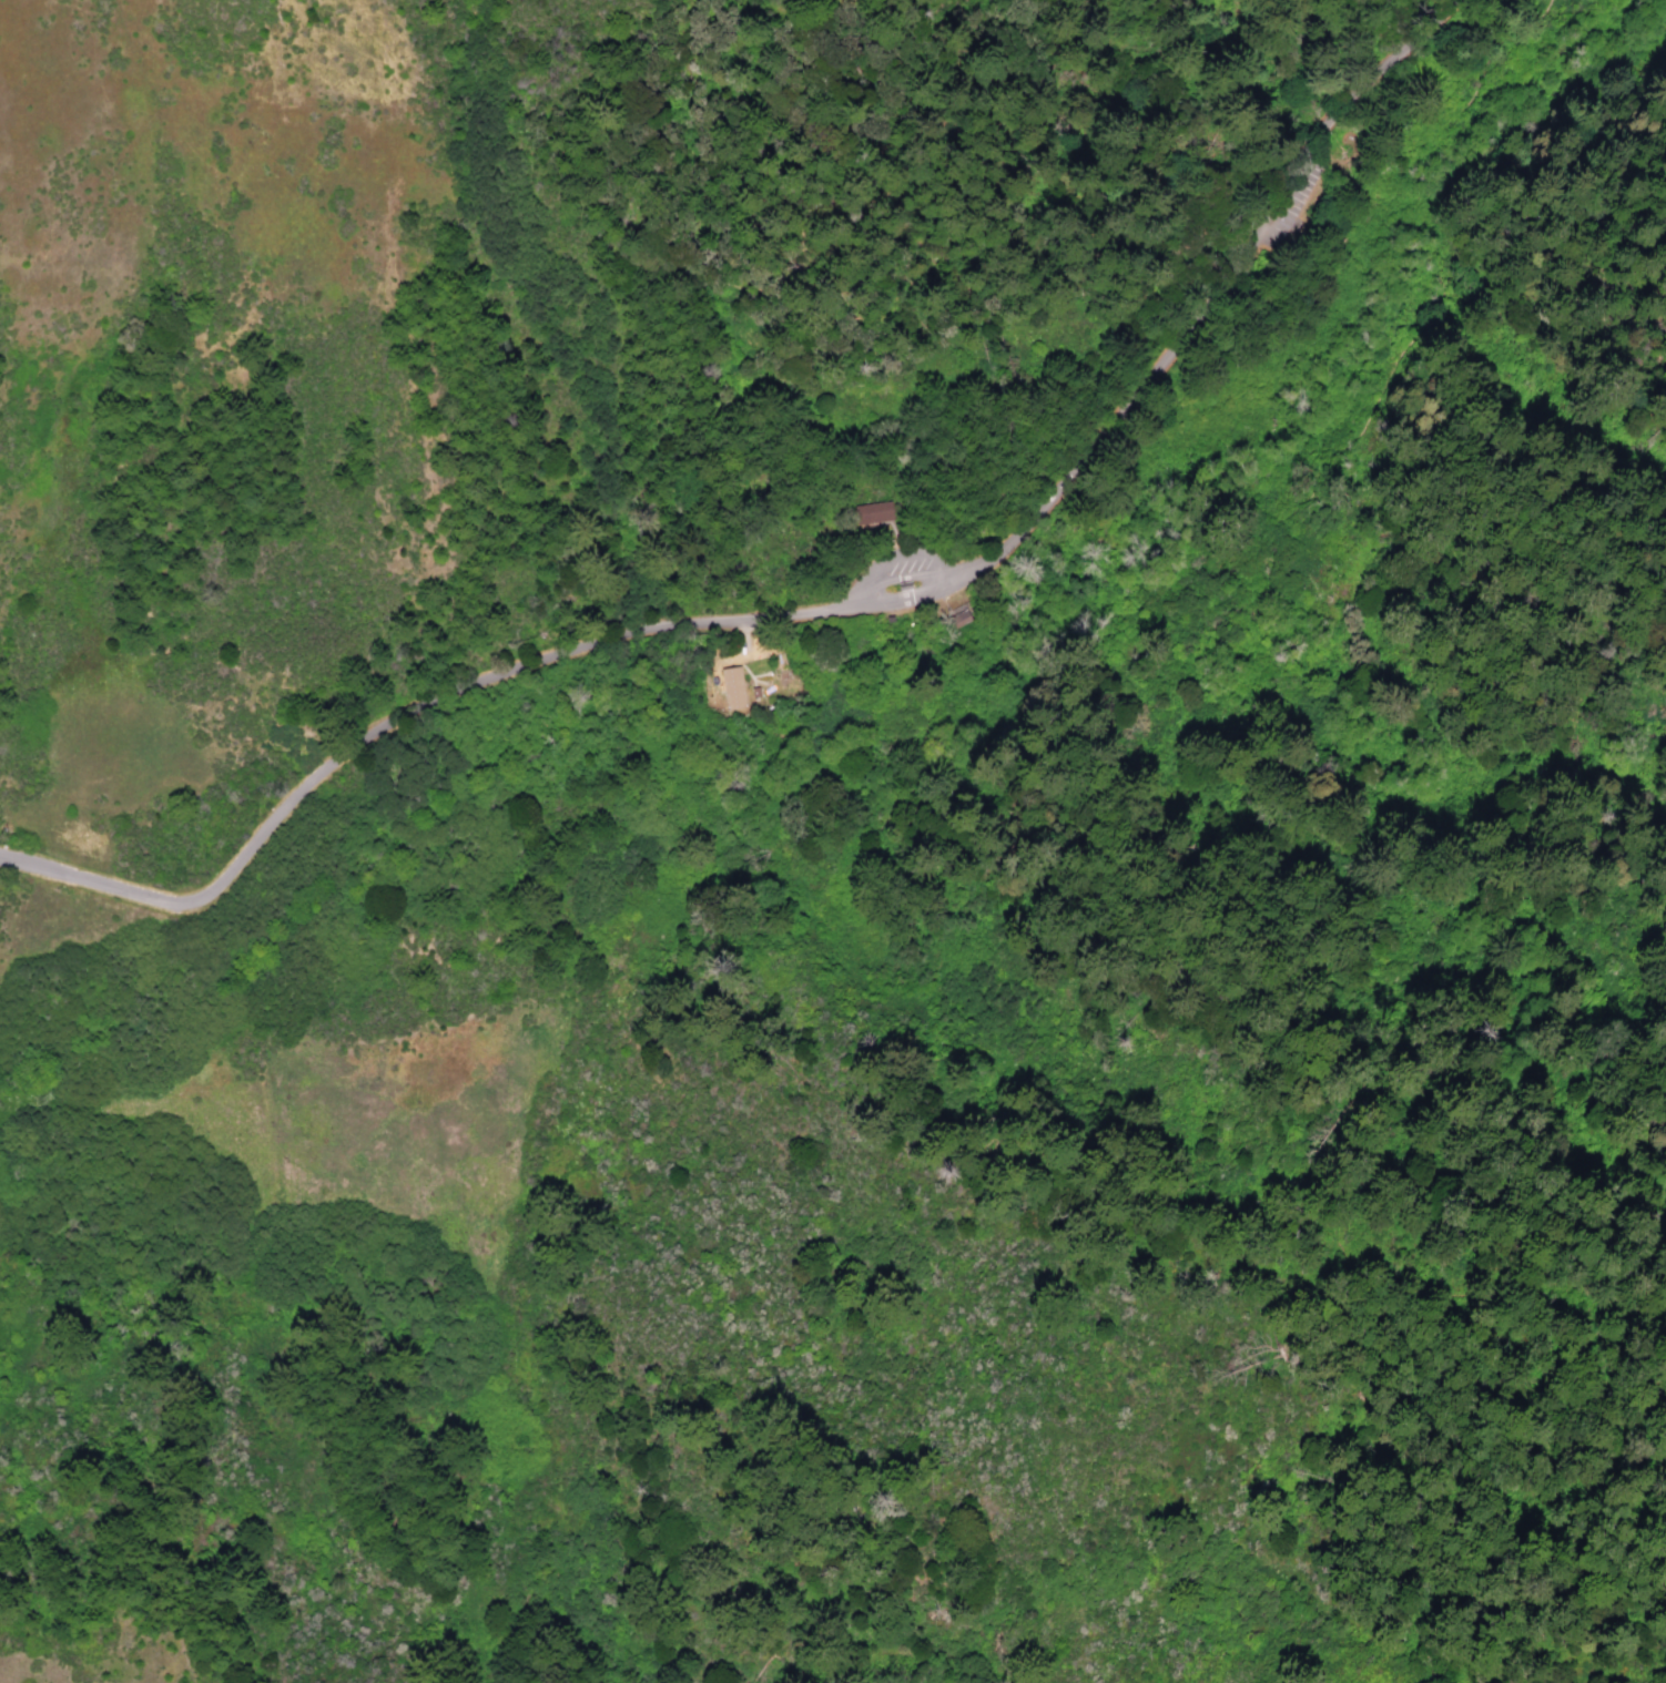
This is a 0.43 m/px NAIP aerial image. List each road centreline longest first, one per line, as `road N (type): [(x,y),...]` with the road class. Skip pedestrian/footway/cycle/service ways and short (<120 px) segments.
road 1 (residential): [(0,857),(173,901),(194,899),(222,881),(308,779),(382,722),(457,682),(666,622),(765,615)]
road 2 (residential): [(987,571),(1257,244),(1337,111),(1368,74),(1462,0)]
road 3 (residential): [(987,571),(901,578),(843,610)]
road 4 (residential): [(843,610),(987,571)]

